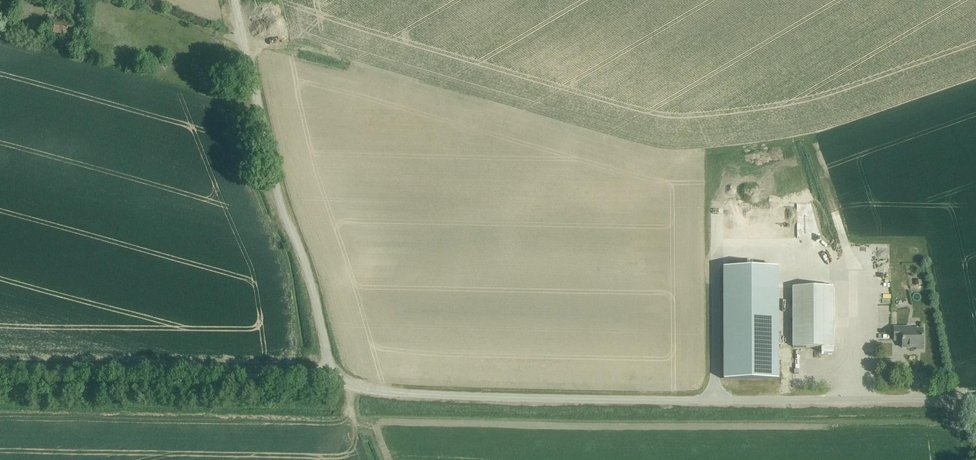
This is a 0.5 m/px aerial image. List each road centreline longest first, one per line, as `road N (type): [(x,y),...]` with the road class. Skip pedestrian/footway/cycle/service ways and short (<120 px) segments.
road 1 (unclassified): [(975,398),(465,396),(381,391),(326,378)]
road 2 (unclassified): [(326,378),(319,318),(277,189),(234,0)]
road 3 (unclassified): [(0,373),(326,378)]

